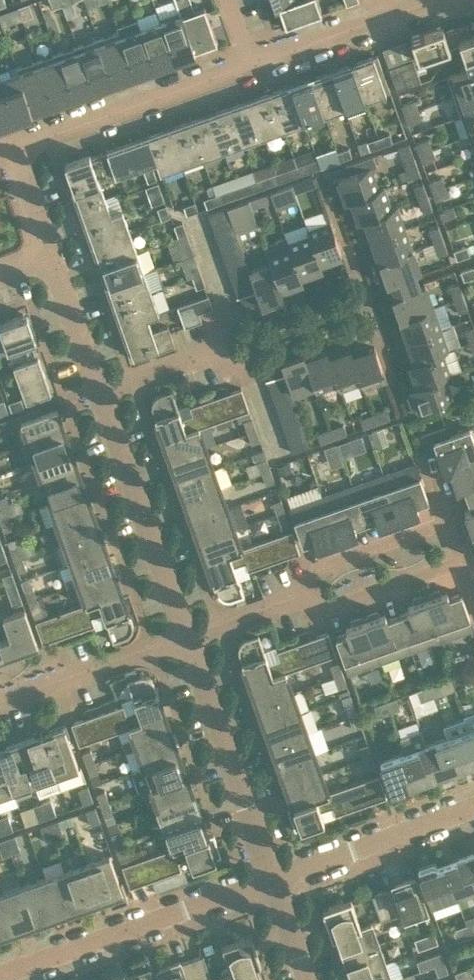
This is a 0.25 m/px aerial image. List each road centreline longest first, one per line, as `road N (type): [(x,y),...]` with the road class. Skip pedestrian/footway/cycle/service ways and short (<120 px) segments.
road 1 (residential): [(49,256),(11,147),(250,63)]
road 2 (residential): [(0,976),(271,879)]
road 3 (residential): [(185,637),(98,391)]
road 4 (residential): [(271,879),(185,637)]
road 5 (residential): [(271,879),(473,807)]
road 6 (residential): [(0,701),(185,637)]
road 7 (residential): [(250,63),(432,0)]
road 8 (residential): [(459,562),(315,612),(301,596)]
road 9 (residential): [(301,596),(302,575),(445,522)]
road 10 (residential): [(188,216),(223,313),(211,334),(217,350)]
road 11 (residential): [(98,391),(49,256)]
road 12 (residential): [(217,350),(222,366),(246,375),(276,460)]
road 13 (residential): [(217,350),(98,391)]
road 14 (residential): [(185,637),(301,596)]

